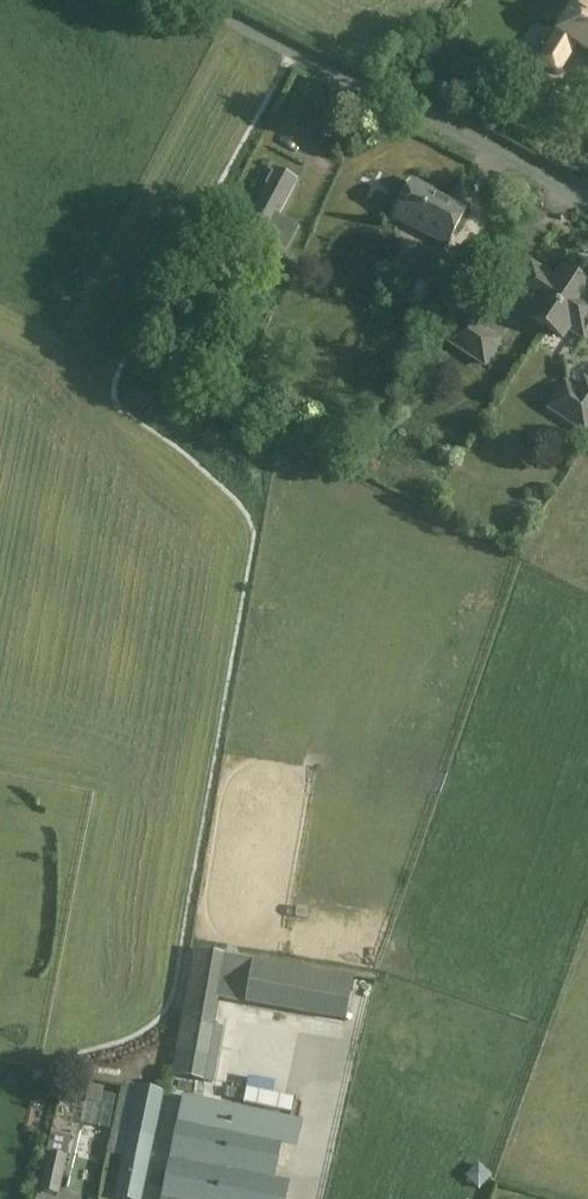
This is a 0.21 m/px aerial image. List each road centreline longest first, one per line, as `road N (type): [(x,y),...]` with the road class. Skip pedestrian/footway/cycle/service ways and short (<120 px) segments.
road 1 (unclassified): [(587,201),(196,0)]

